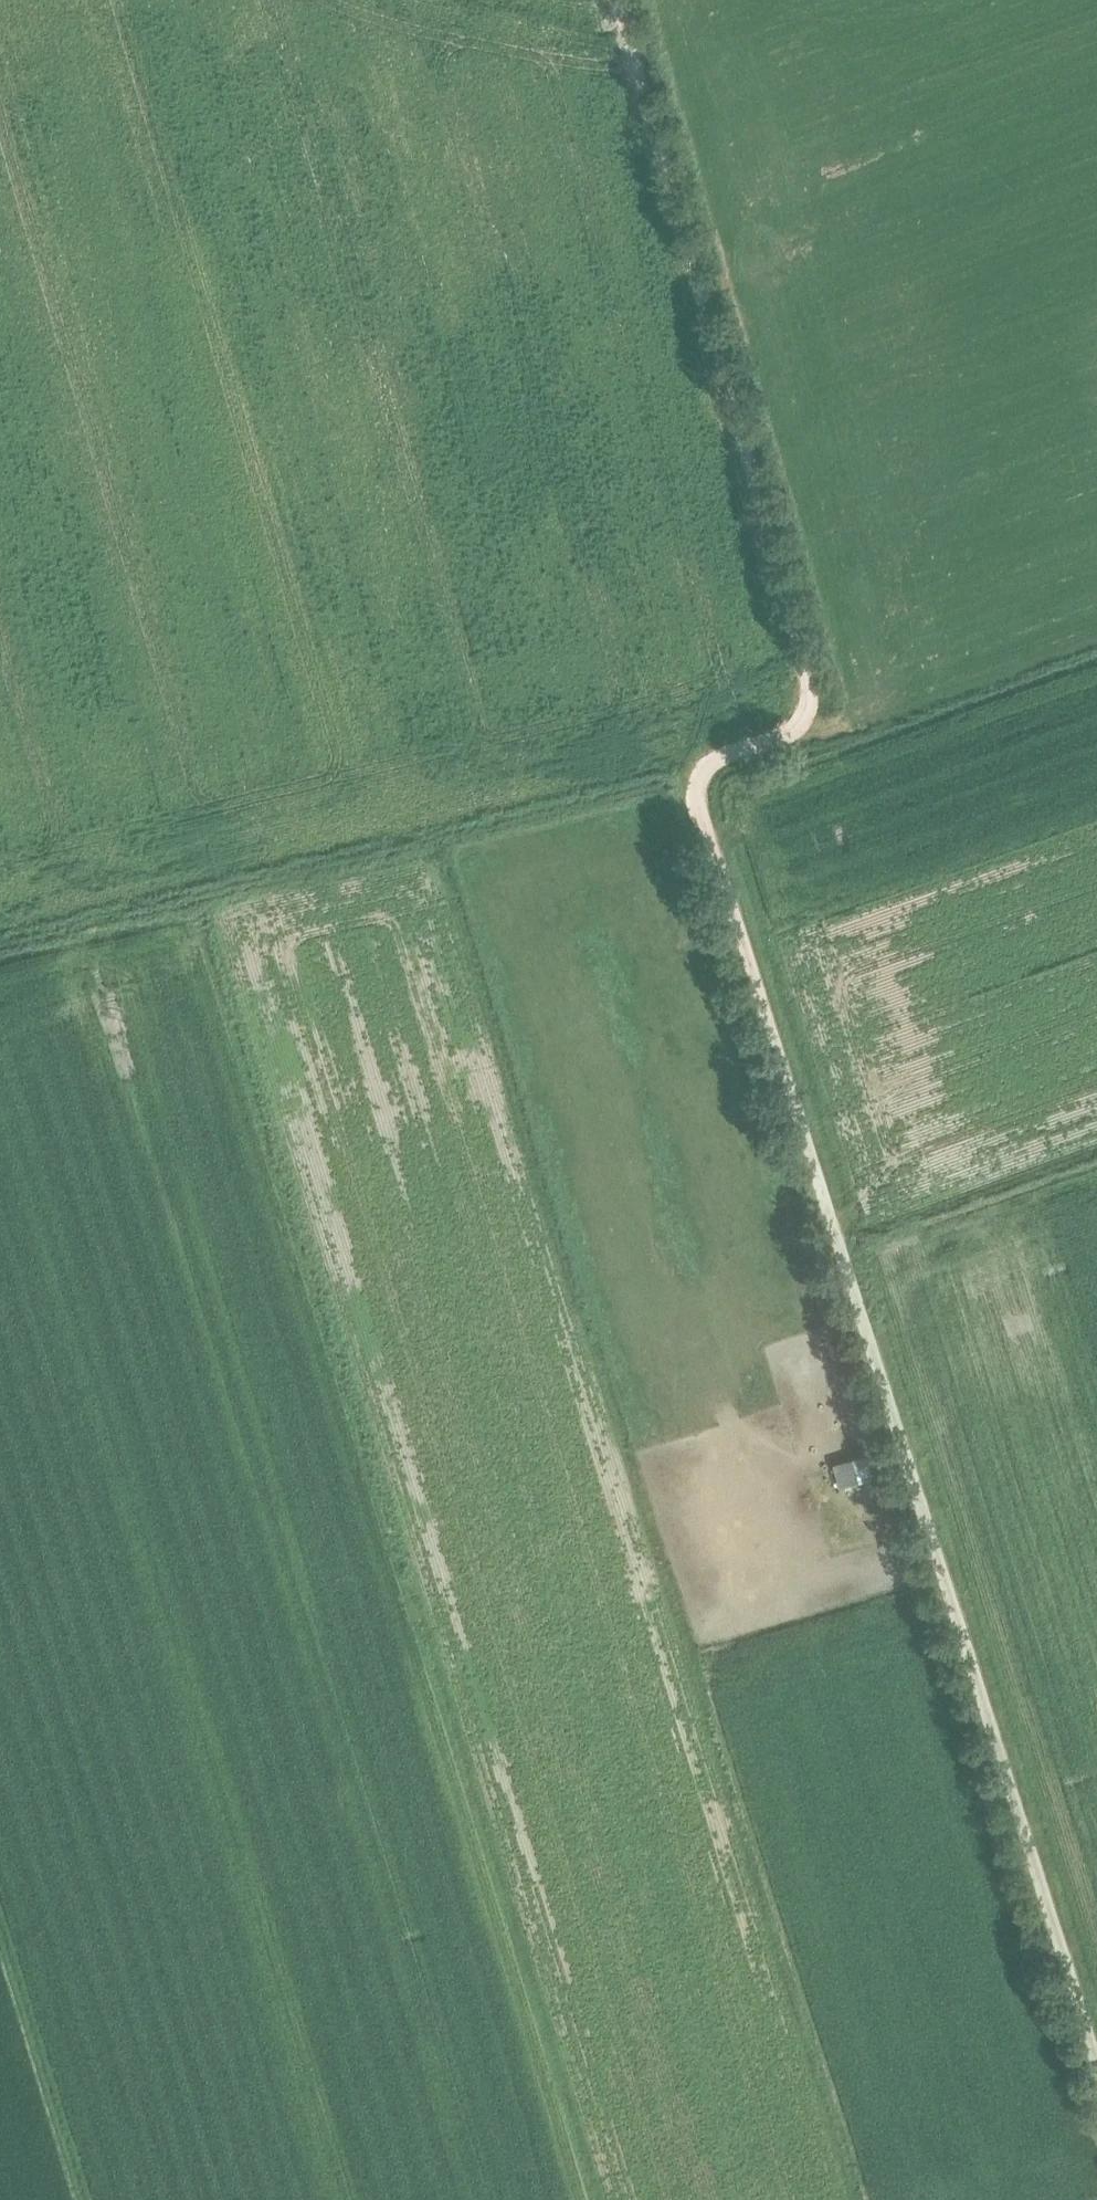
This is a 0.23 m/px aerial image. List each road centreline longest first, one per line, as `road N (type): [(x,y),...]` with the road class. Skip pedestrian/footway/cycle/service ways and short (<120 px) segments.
road 1 (unclassified): [(627,0),(813,669),(813,699),(800,731),(725,760),(711,780),(721,838),(1096,2030)]

